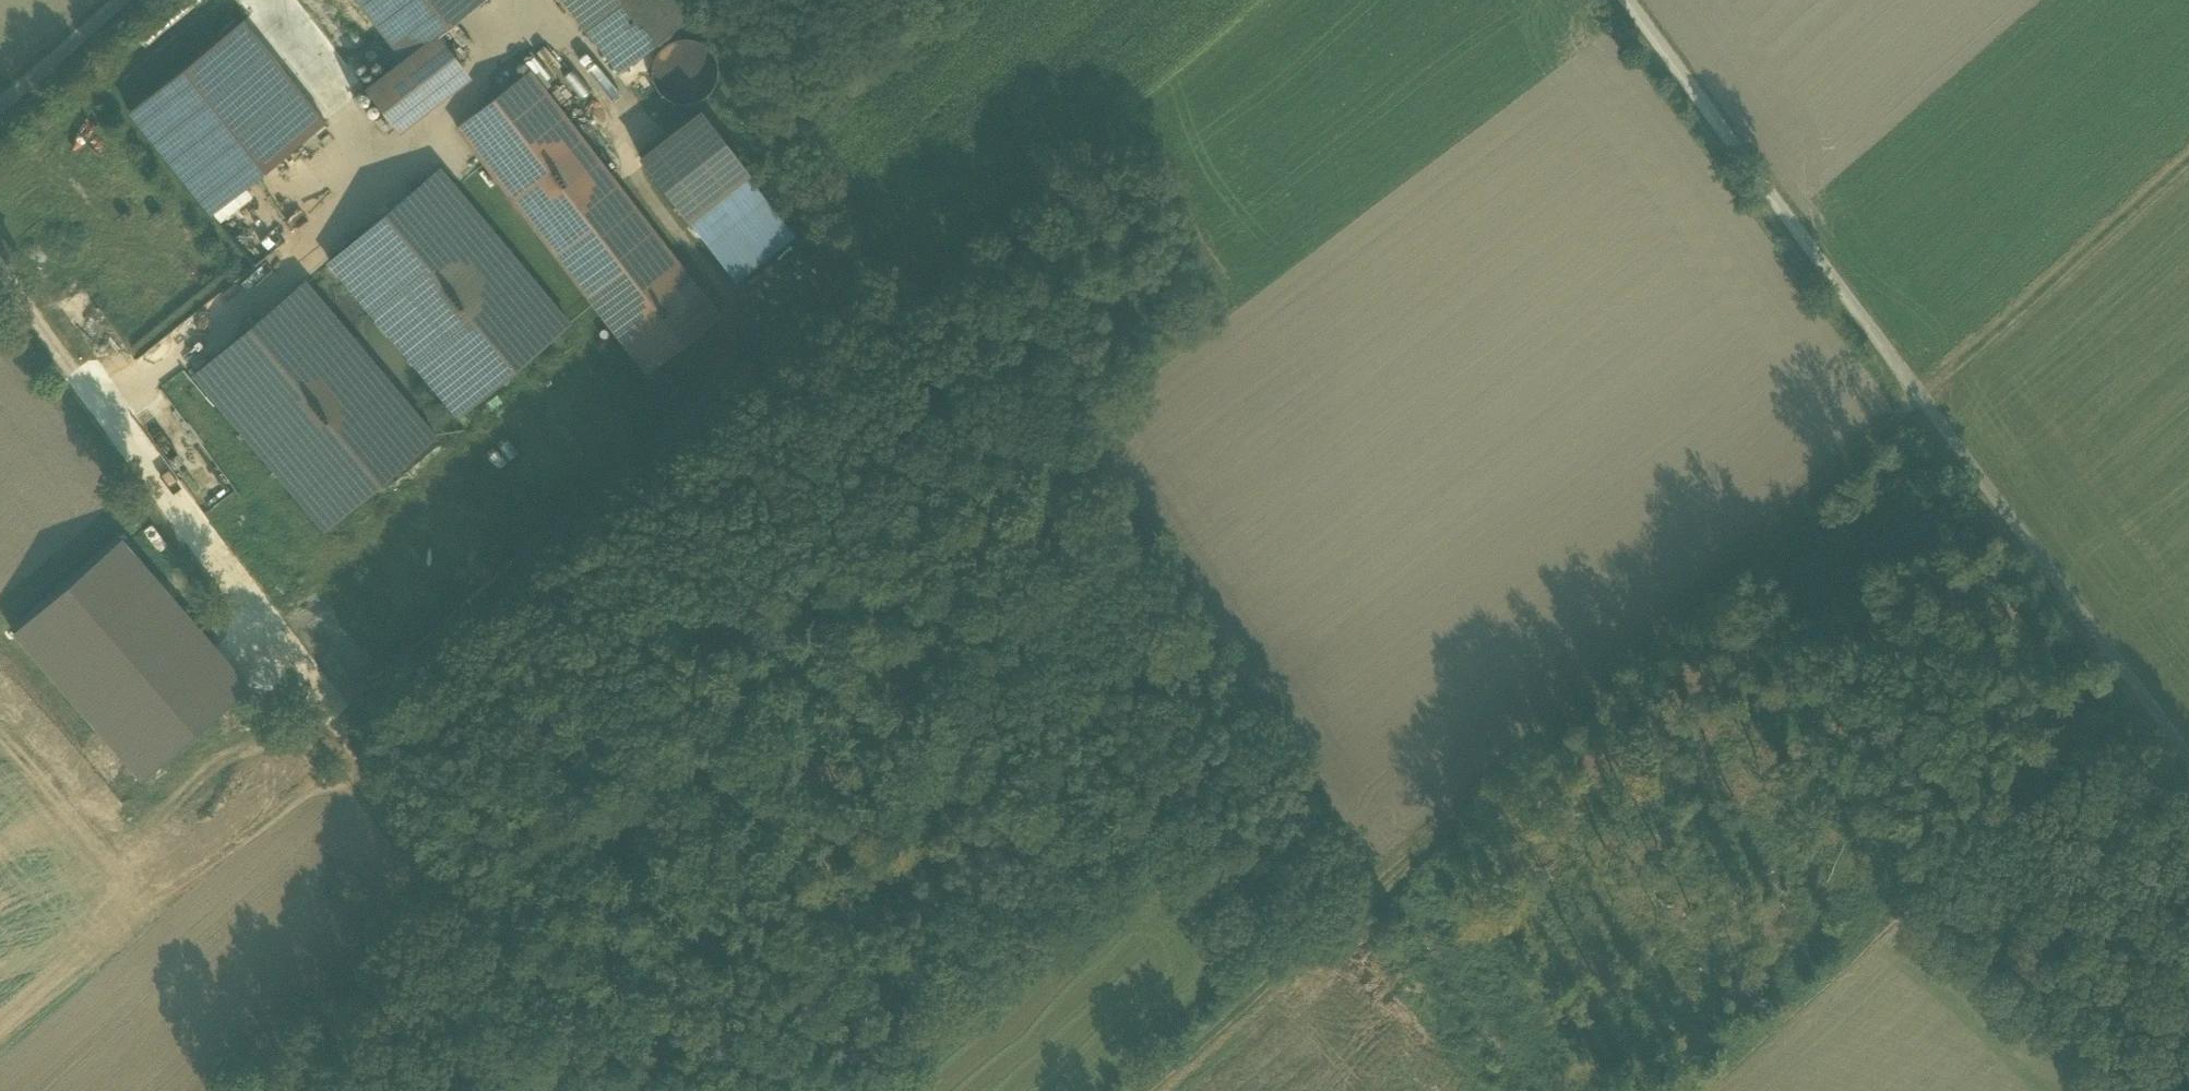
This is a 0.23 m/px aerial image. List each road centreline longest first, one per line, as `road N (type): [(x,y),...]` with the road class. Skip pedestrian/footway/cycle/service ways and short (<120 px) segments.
road 1 (track): [(2188,160),(1131,1090)]
road 2 (track): [(610,1090),(110,424),(0,264)]
road 3 (track): [(2188,751),(1624,0)]
road 4 (unclassified): [(118,0),(0,106)]

